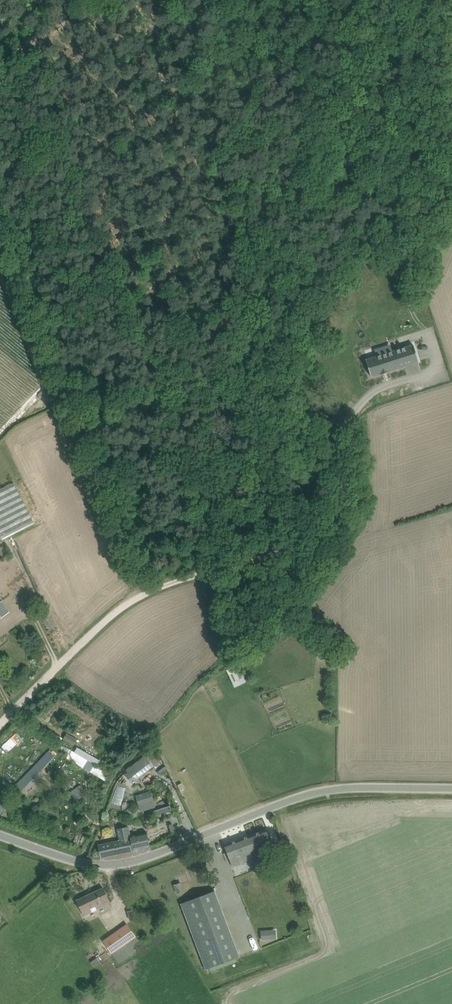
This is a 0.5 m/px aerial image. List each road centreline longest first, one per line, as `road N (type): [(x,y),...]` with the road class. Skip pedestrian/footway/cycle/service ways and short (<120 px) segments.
road 1 (track): [(0,726),(138,593),(283,548),(309,513),(343,421),(378,391),(442,369)]
road 2 (tertiary): [(0,835),(110,864),(320,791),(451,788)]
road 3 (track): [(138,593),(0,258)]
road 4 (track): [(111,0),(0,59)]

